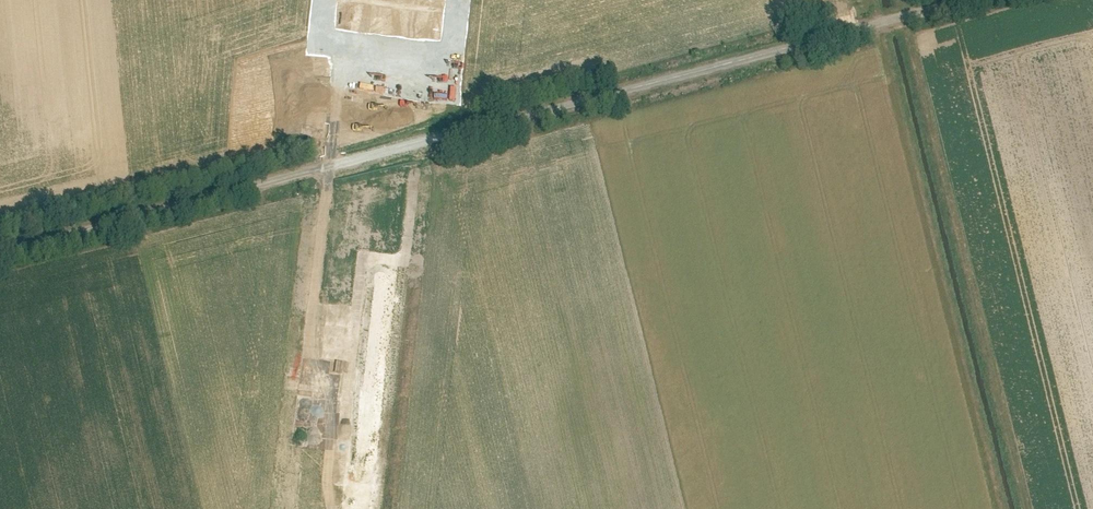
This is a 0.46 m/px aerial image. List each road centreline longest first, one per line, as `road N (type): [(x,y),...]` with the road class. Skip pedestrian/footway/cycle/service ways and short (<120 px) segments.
road 1 (unclassified): [(983,0),(0,258)]

